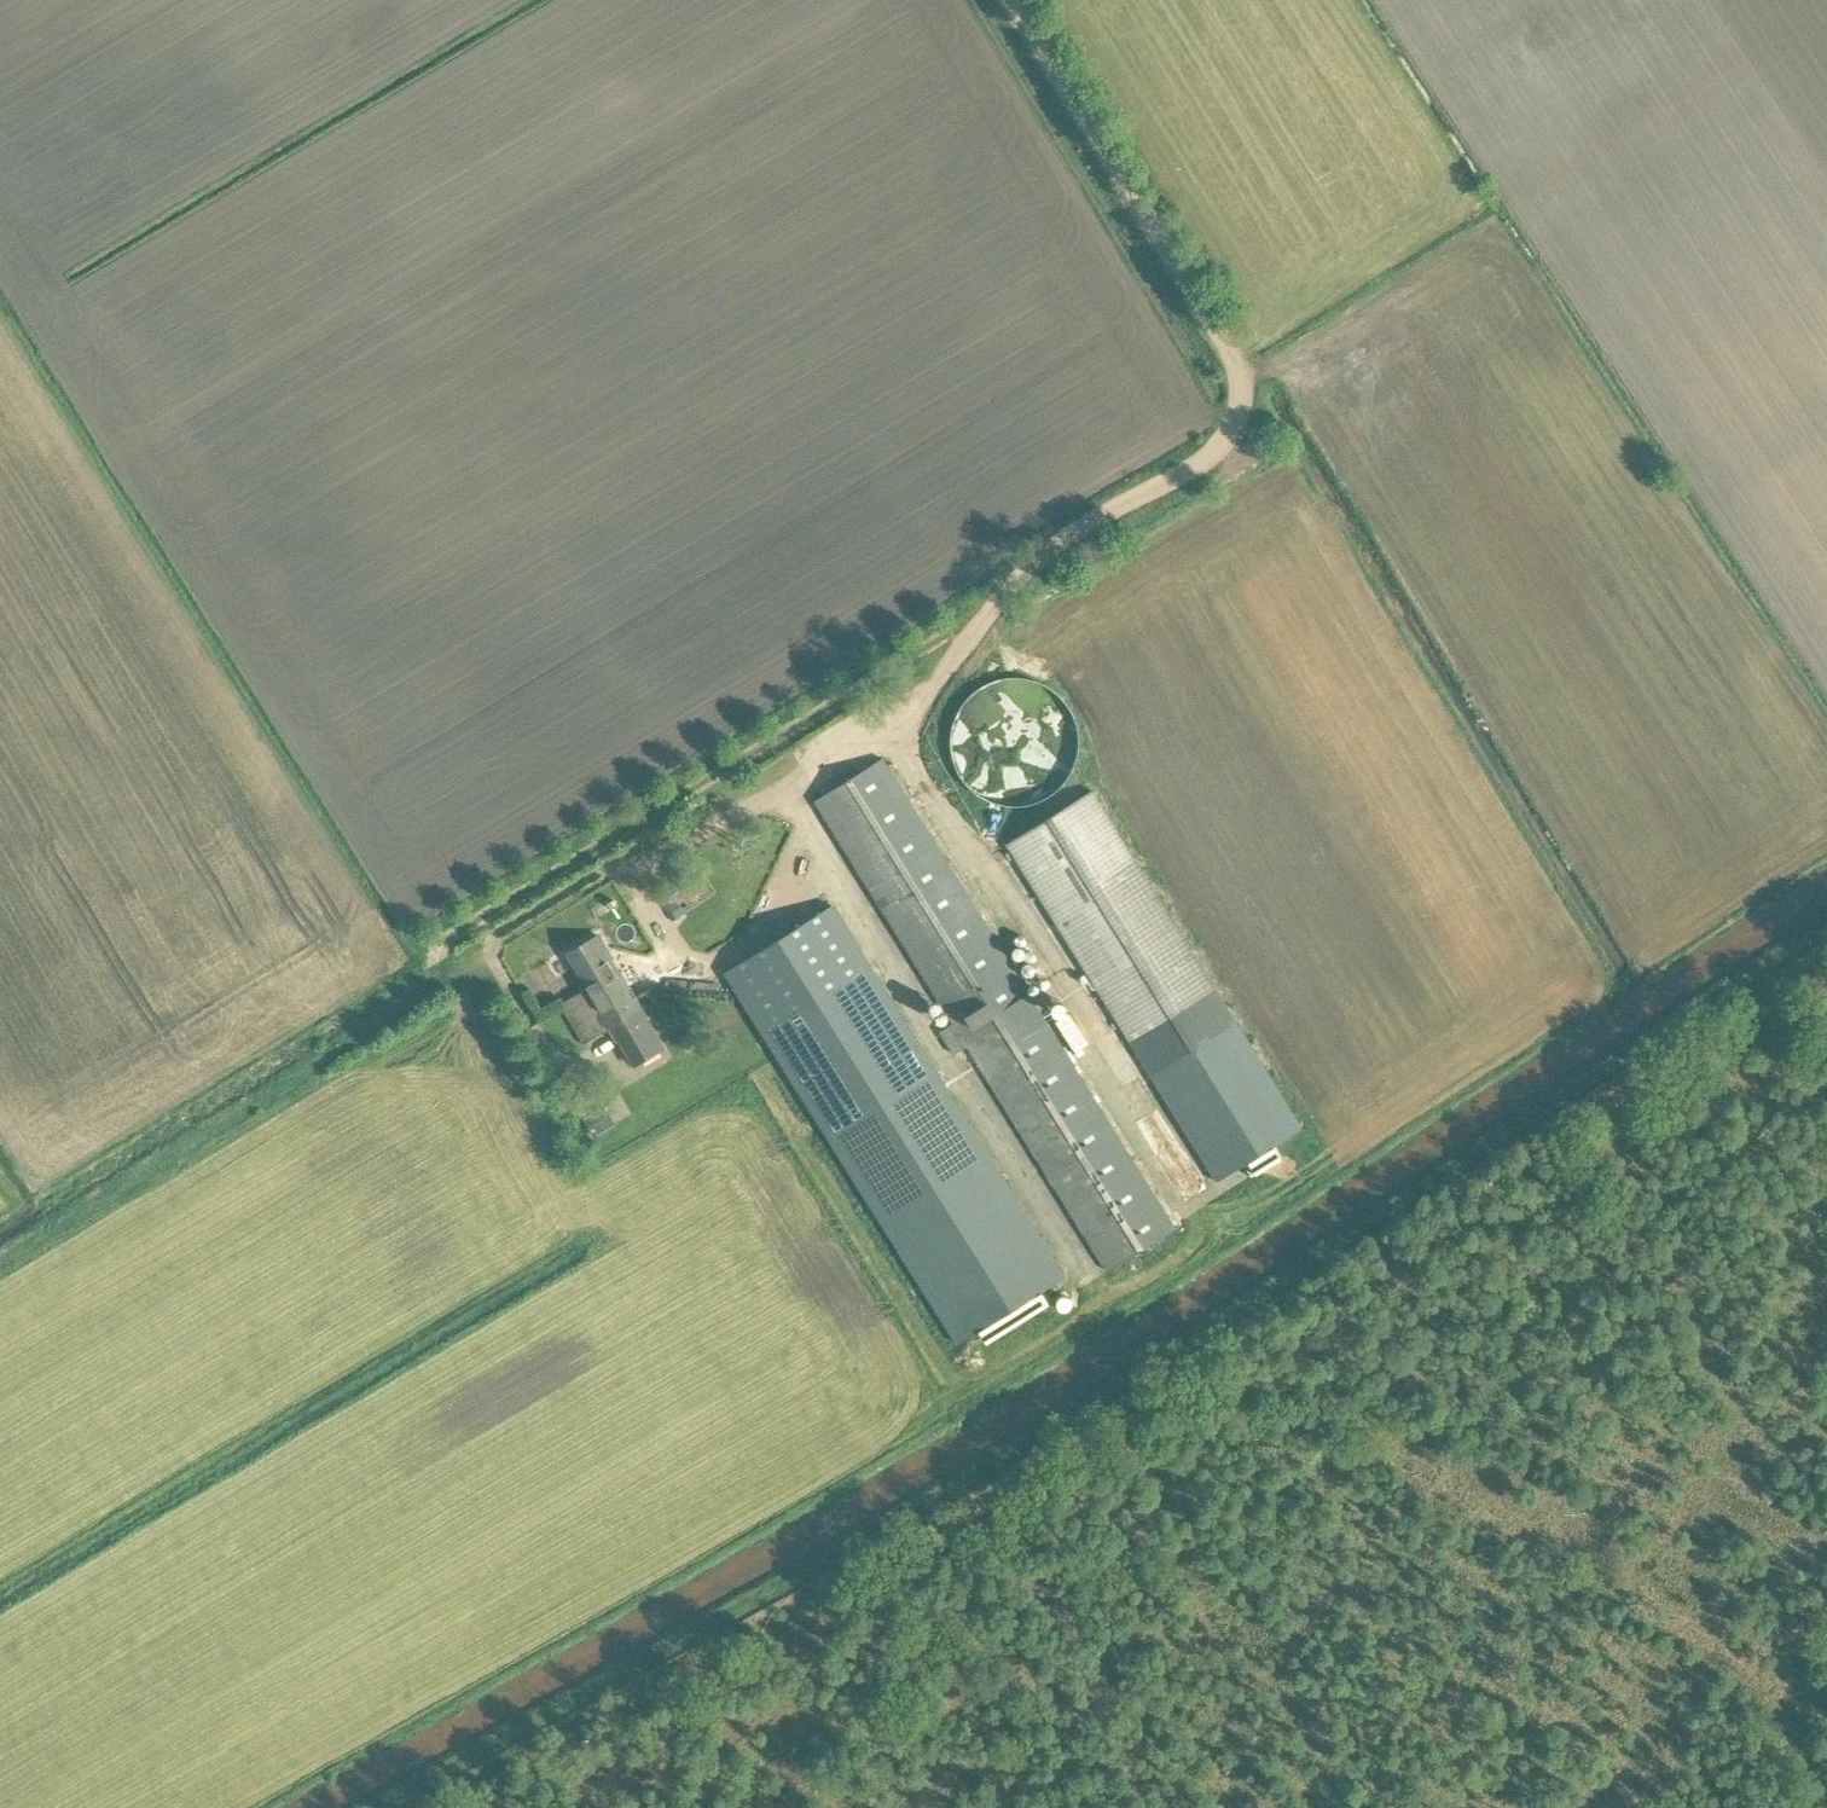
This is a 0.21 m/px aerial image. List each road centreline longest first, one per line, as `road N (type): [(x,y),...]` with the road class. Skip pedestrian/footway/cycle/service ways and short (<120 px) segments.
road 1 (track): [(371,1807),(1064,1417),(1826,919)]

